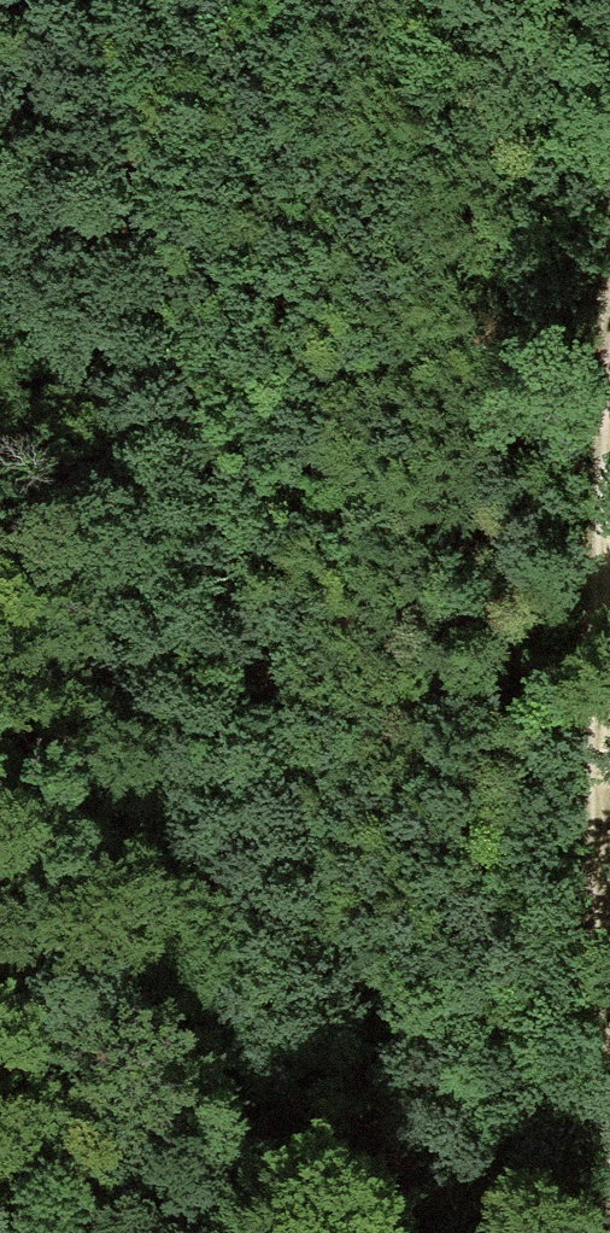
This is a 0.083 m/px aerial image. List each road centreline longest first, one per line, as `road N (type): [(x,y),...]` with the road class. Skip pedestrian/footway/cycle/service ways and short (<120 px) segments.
road 1 (track): [(412,1232),(161,286),(96,0)]
road 2 (track): [(609,334),(580,753),(597,1232)]

